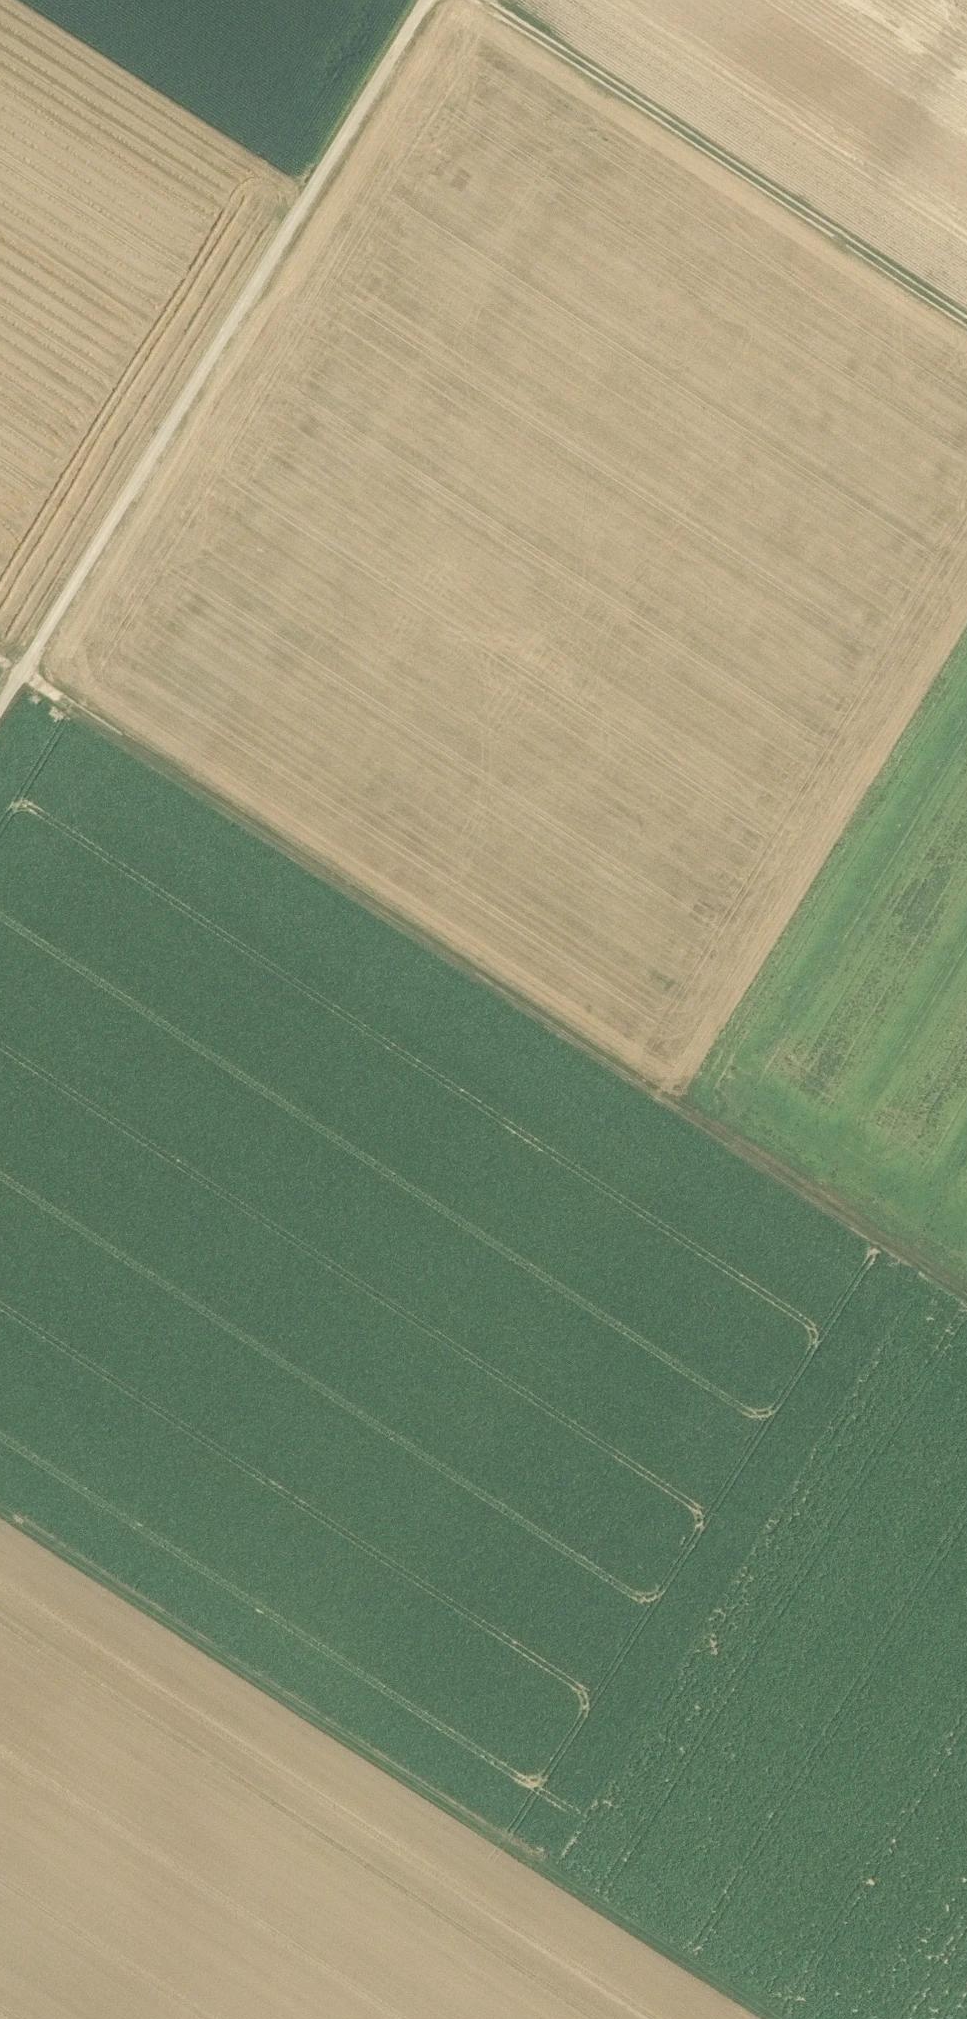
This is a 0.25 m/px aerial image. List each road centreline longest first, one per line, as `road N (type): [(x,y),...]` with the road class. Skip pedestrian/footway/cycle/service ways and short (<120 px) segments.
road 1 (track): [(22,672),(966,1297)]
road 2 (track): [(0,1511),(773,2018)]
road 3 (track): [(426,0),(0,707)]
road 4 (track): [(966,322),(483,0)]

